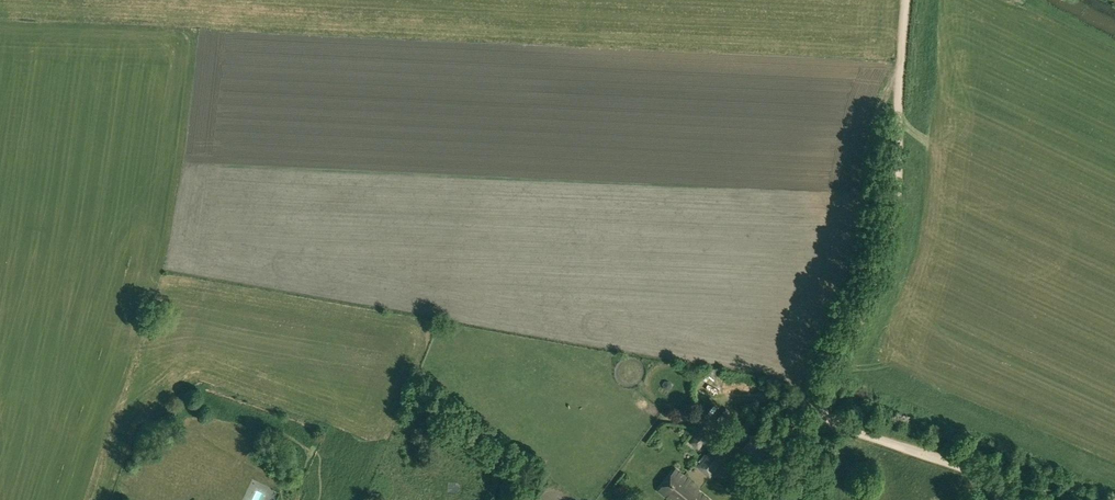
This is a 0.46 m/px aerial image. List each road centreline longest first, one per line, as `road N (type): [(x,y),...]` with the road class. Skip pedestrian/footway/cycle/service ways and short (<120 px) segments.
road 1 (track): [(998,499),(980,474),(817,410),(888,246),(908,0)]

